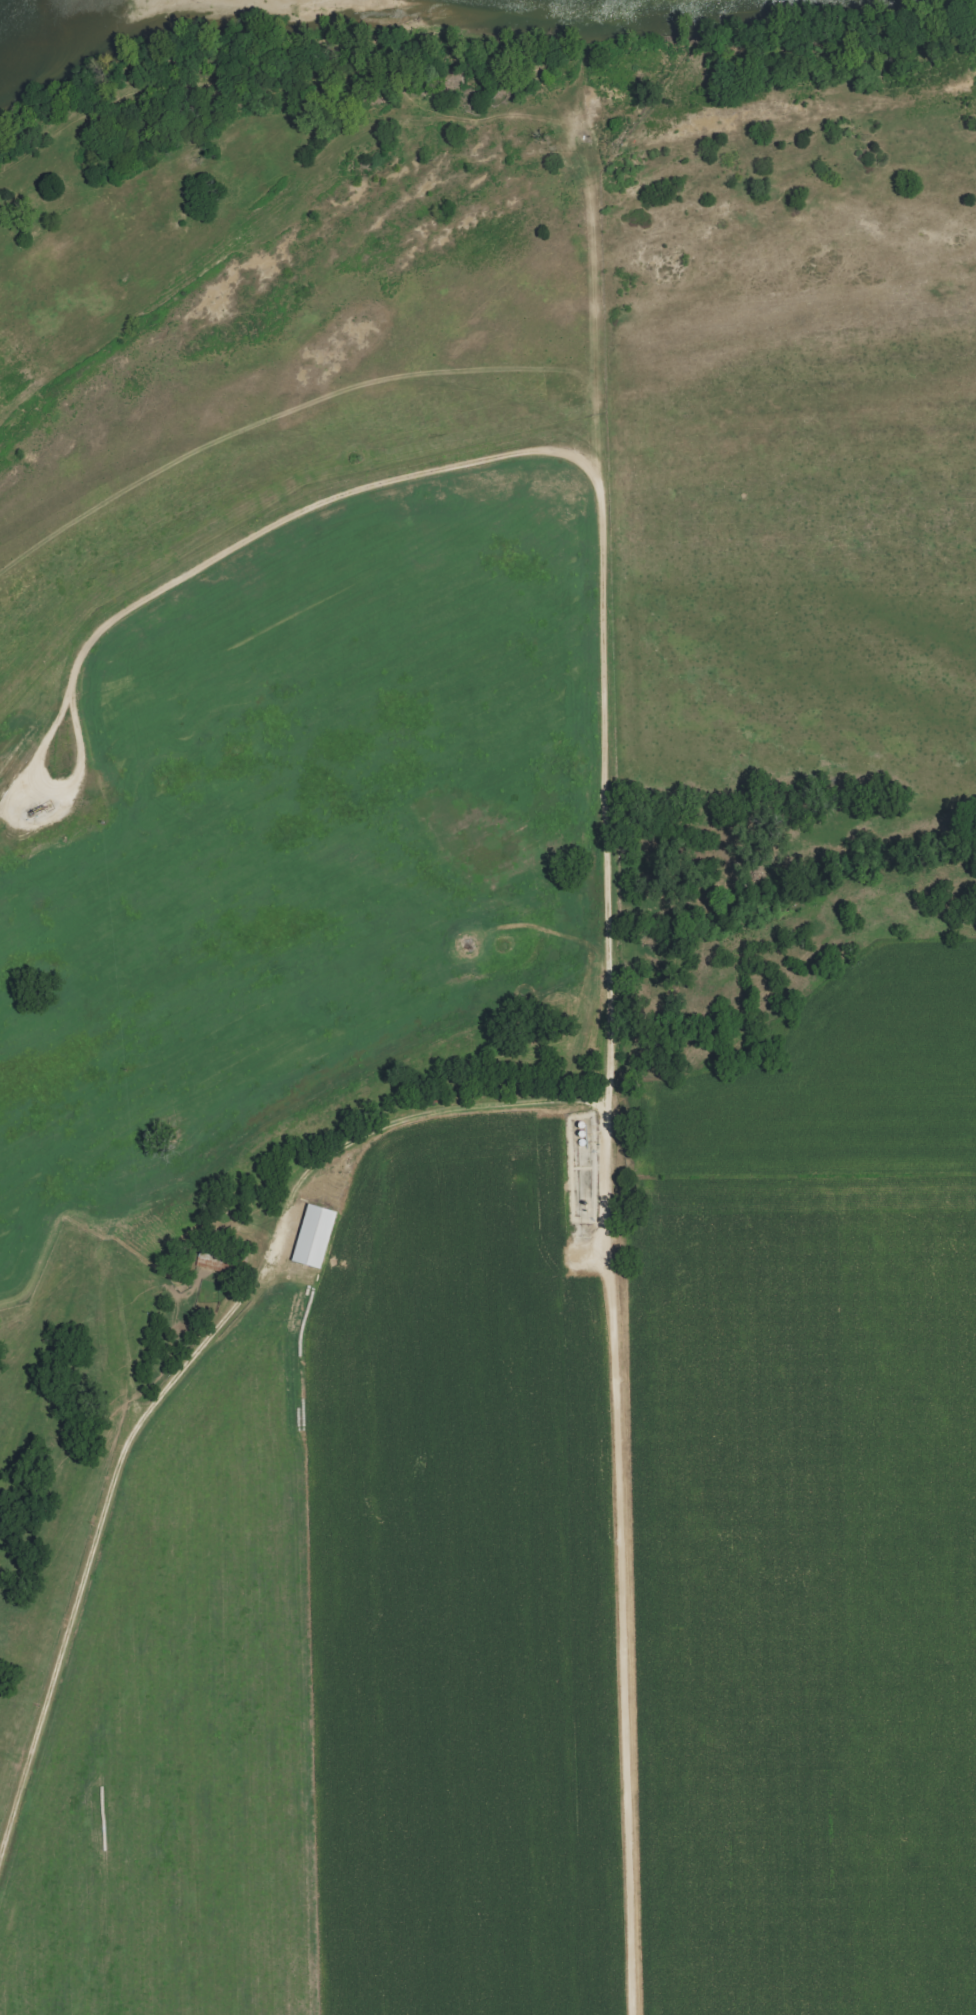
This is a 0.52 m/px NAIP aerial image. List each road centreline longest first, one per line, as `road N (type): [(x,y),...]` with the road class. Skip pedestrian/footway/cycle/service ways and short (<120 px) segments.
road 1 (residential): [(632,2014),(596,475),(583,458),(554,450),(497,451),(286,509),(107,615),(79,640),(56,712)]
road 2 (residential): [(0,1852),(136,1425),(263,1275),(294,1196),(333,1150),(424,1099),(551,1096)]
road 3 (residential): [(54,717),(62,759),(55,793),(11,802),(11,783),(54,717)]

